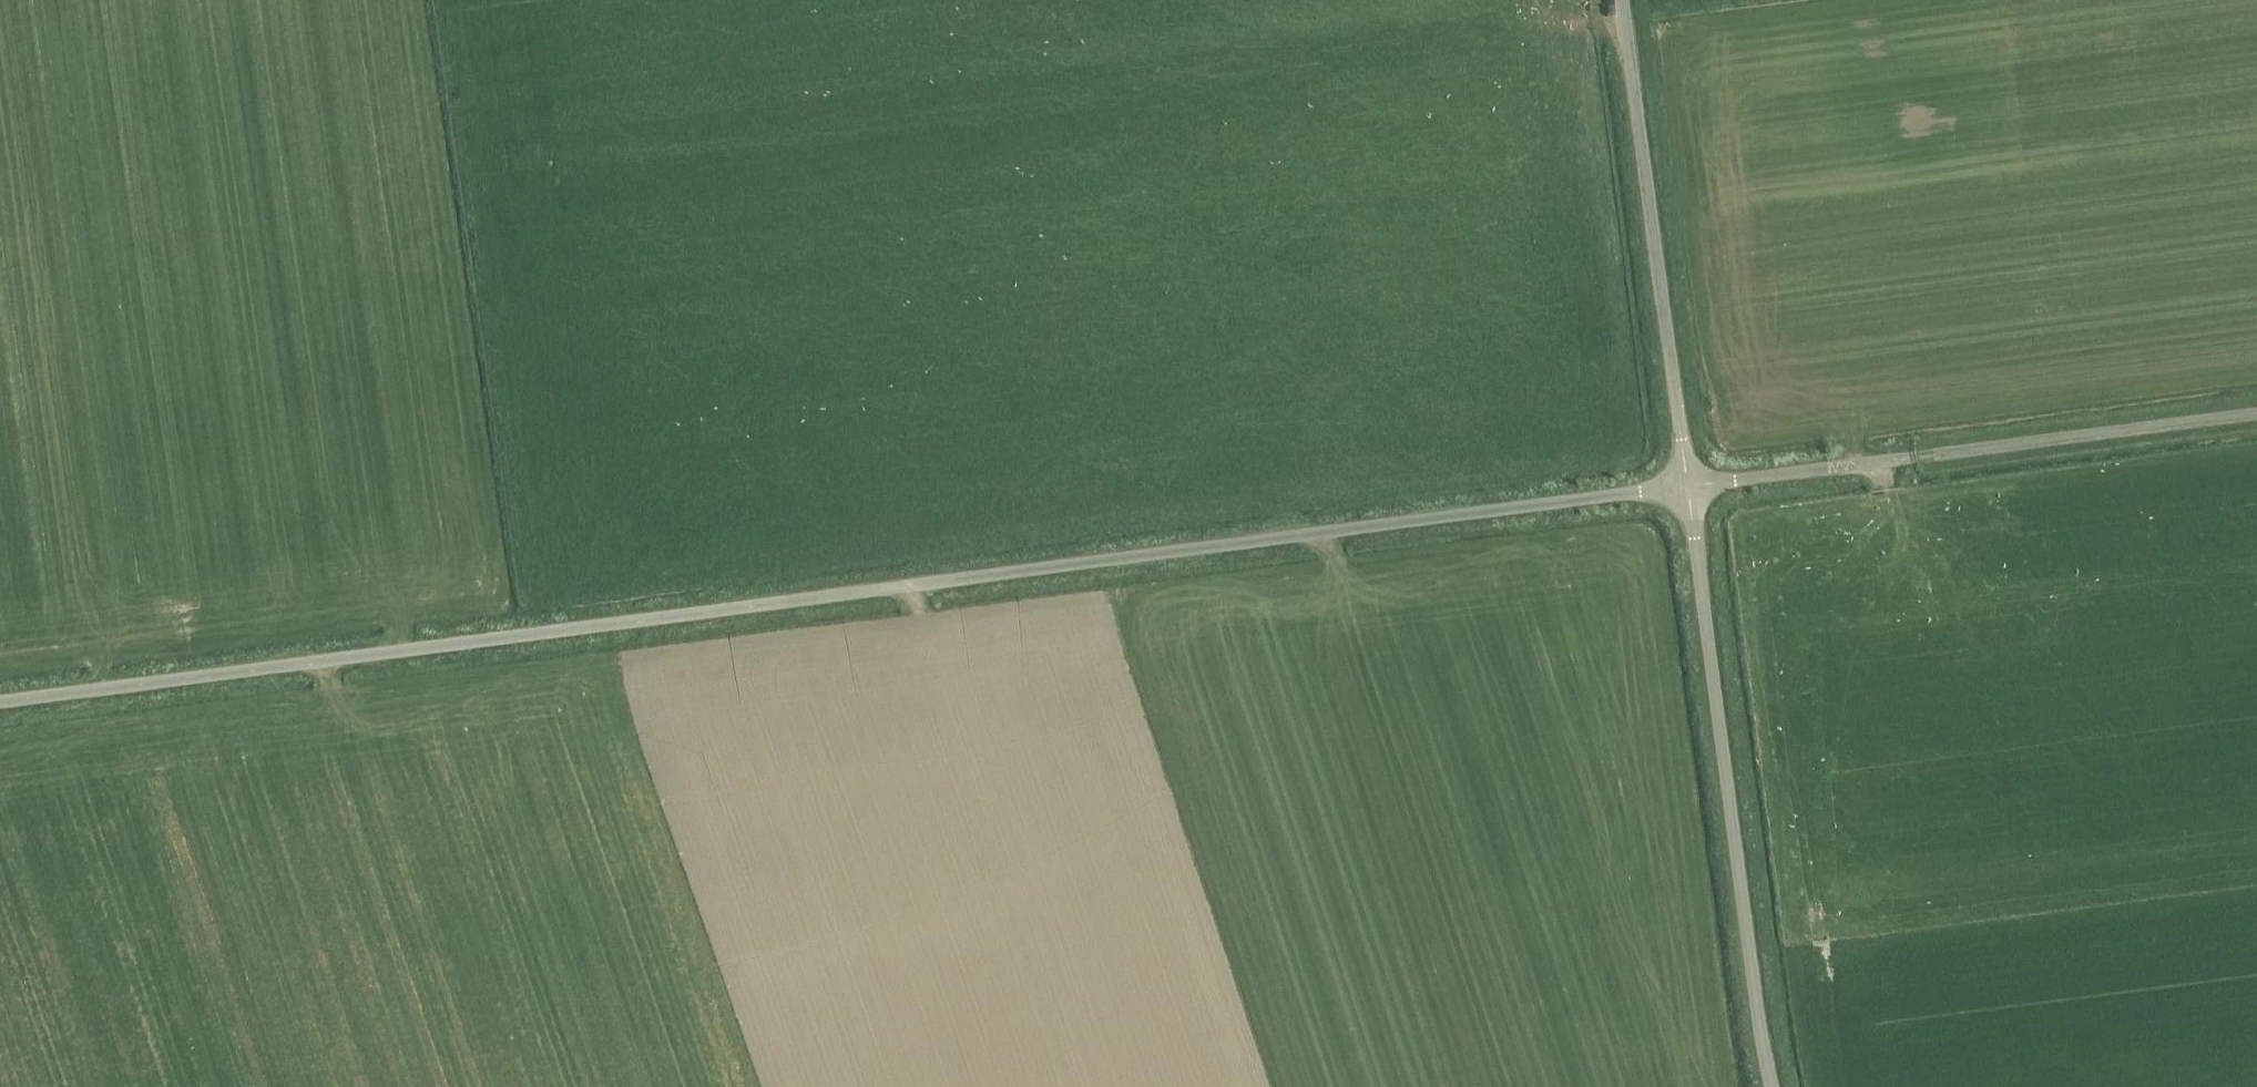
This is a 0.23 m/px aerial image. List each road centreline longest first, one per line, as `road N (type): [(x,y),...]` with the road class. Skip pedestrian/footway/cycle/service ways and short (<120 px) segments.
road 1 (unclassified): [(0,697),(1689,481)]
road 2 (unclassified): [(1762,1086),(1741,984),(1689,481)]
road 3 (unclassified): [(1689,481),(2256,410)]
road 4 (unclassified): [(1689,481),(1625,0)]

